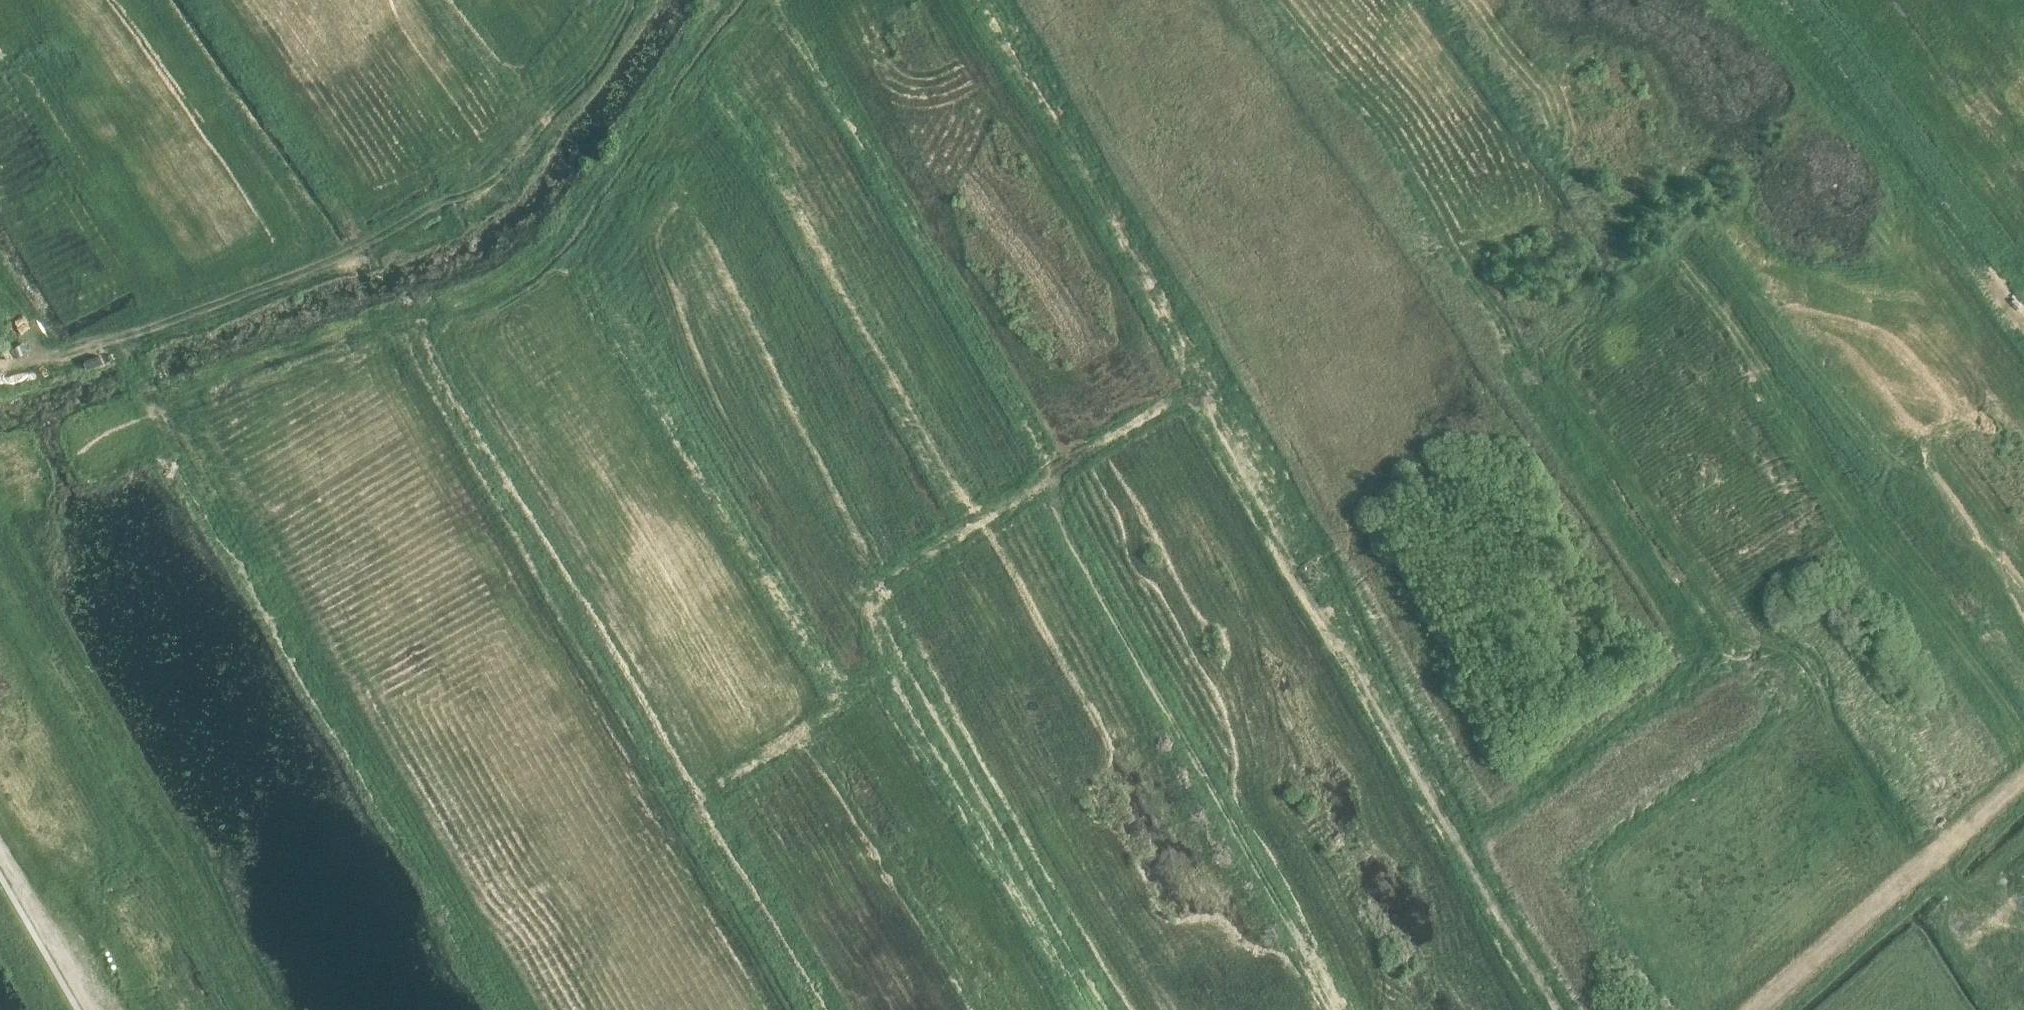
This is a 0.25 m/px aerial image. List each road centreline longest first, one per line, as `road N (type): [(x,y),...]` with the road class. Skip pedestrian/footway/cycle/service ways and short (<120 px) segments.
road 1 (track): [(1756,1009),(2023,776)]
road 2 (track): [(94,1009),(0,846)]

